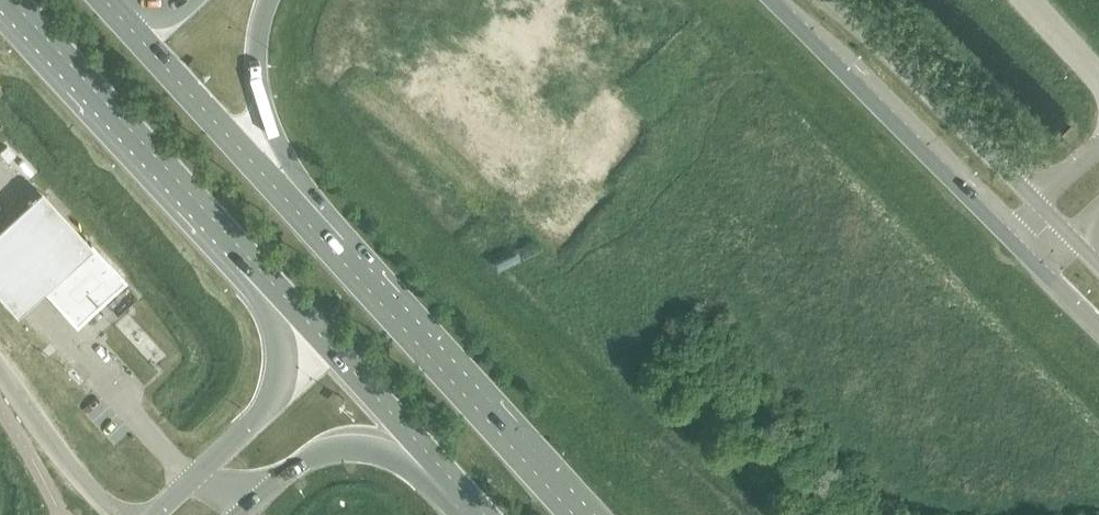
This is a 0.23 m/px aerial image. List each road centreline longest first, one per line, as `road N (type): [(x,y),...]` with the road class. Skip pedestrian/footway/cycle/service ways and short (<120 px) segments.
road 1 (primary): [(579,514),(411,338),(311,218)]
road 2 (primary): [(769,0),(1024,254)]
road 3 (secondary): [(0,2),(244,252)]
road 4 (primary): [(1038,204),(828,0)]
road 5 (secondary): [(244,252),(440,469)]
road 6 (secondary): [(311,218),(111,8)]
road 7 (primary): [(244,252),(276,333),(278,373),(255,420),(193,478)]
road 8 (primary): [(311,218),(262,105),(256,54),(268,0)]
road 9 (primary): [(250,505),(329,450),(371,449),(402,465),(440,469)]
road 10 (unclassified): [(116,514),(67,465),(0,369)]

